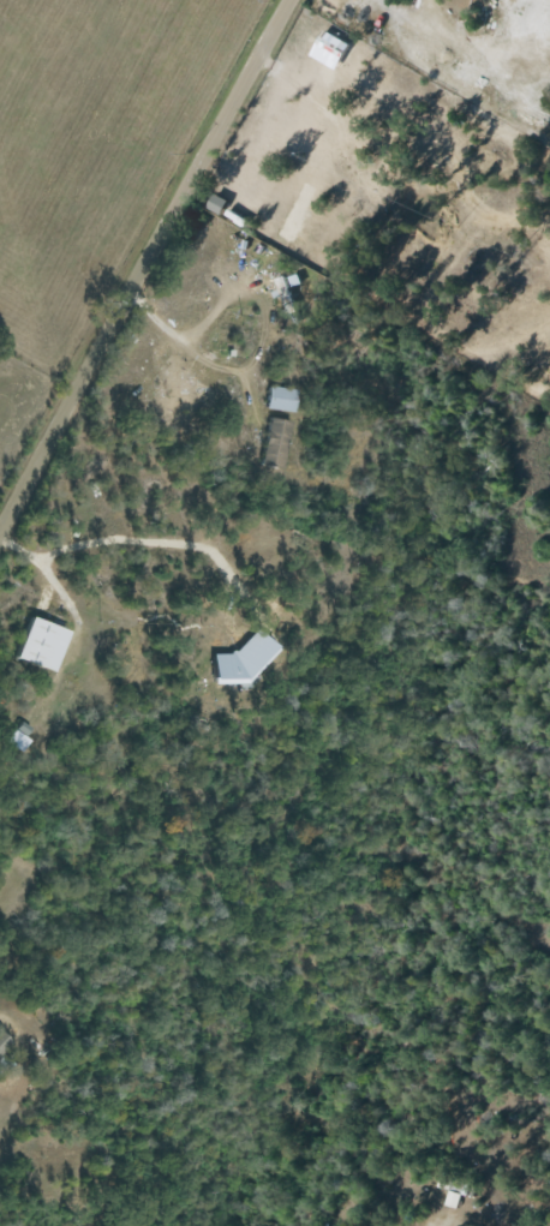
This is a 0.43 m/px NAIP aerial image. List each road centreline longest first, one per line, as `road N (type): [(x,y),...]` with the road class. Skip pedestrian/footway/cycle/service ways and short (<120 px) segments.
road 1 (tertiary): [(0,537),(291,0)]

